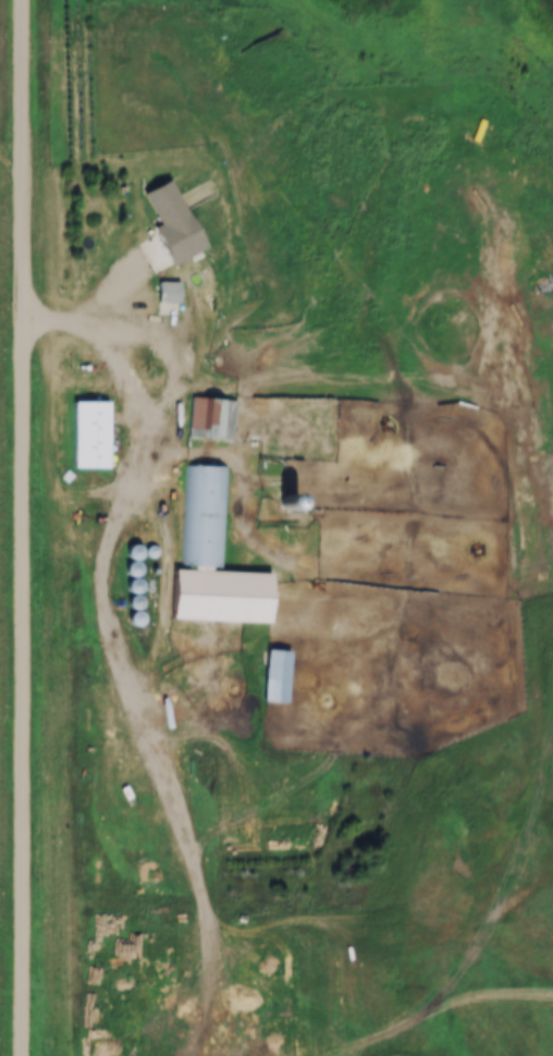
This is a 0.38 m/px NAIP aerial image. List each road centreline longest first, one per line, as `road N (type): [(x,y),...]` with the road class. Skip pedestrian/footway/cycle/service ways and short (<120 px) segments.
road 1 (residential): [(24,1055),(26,0)]

